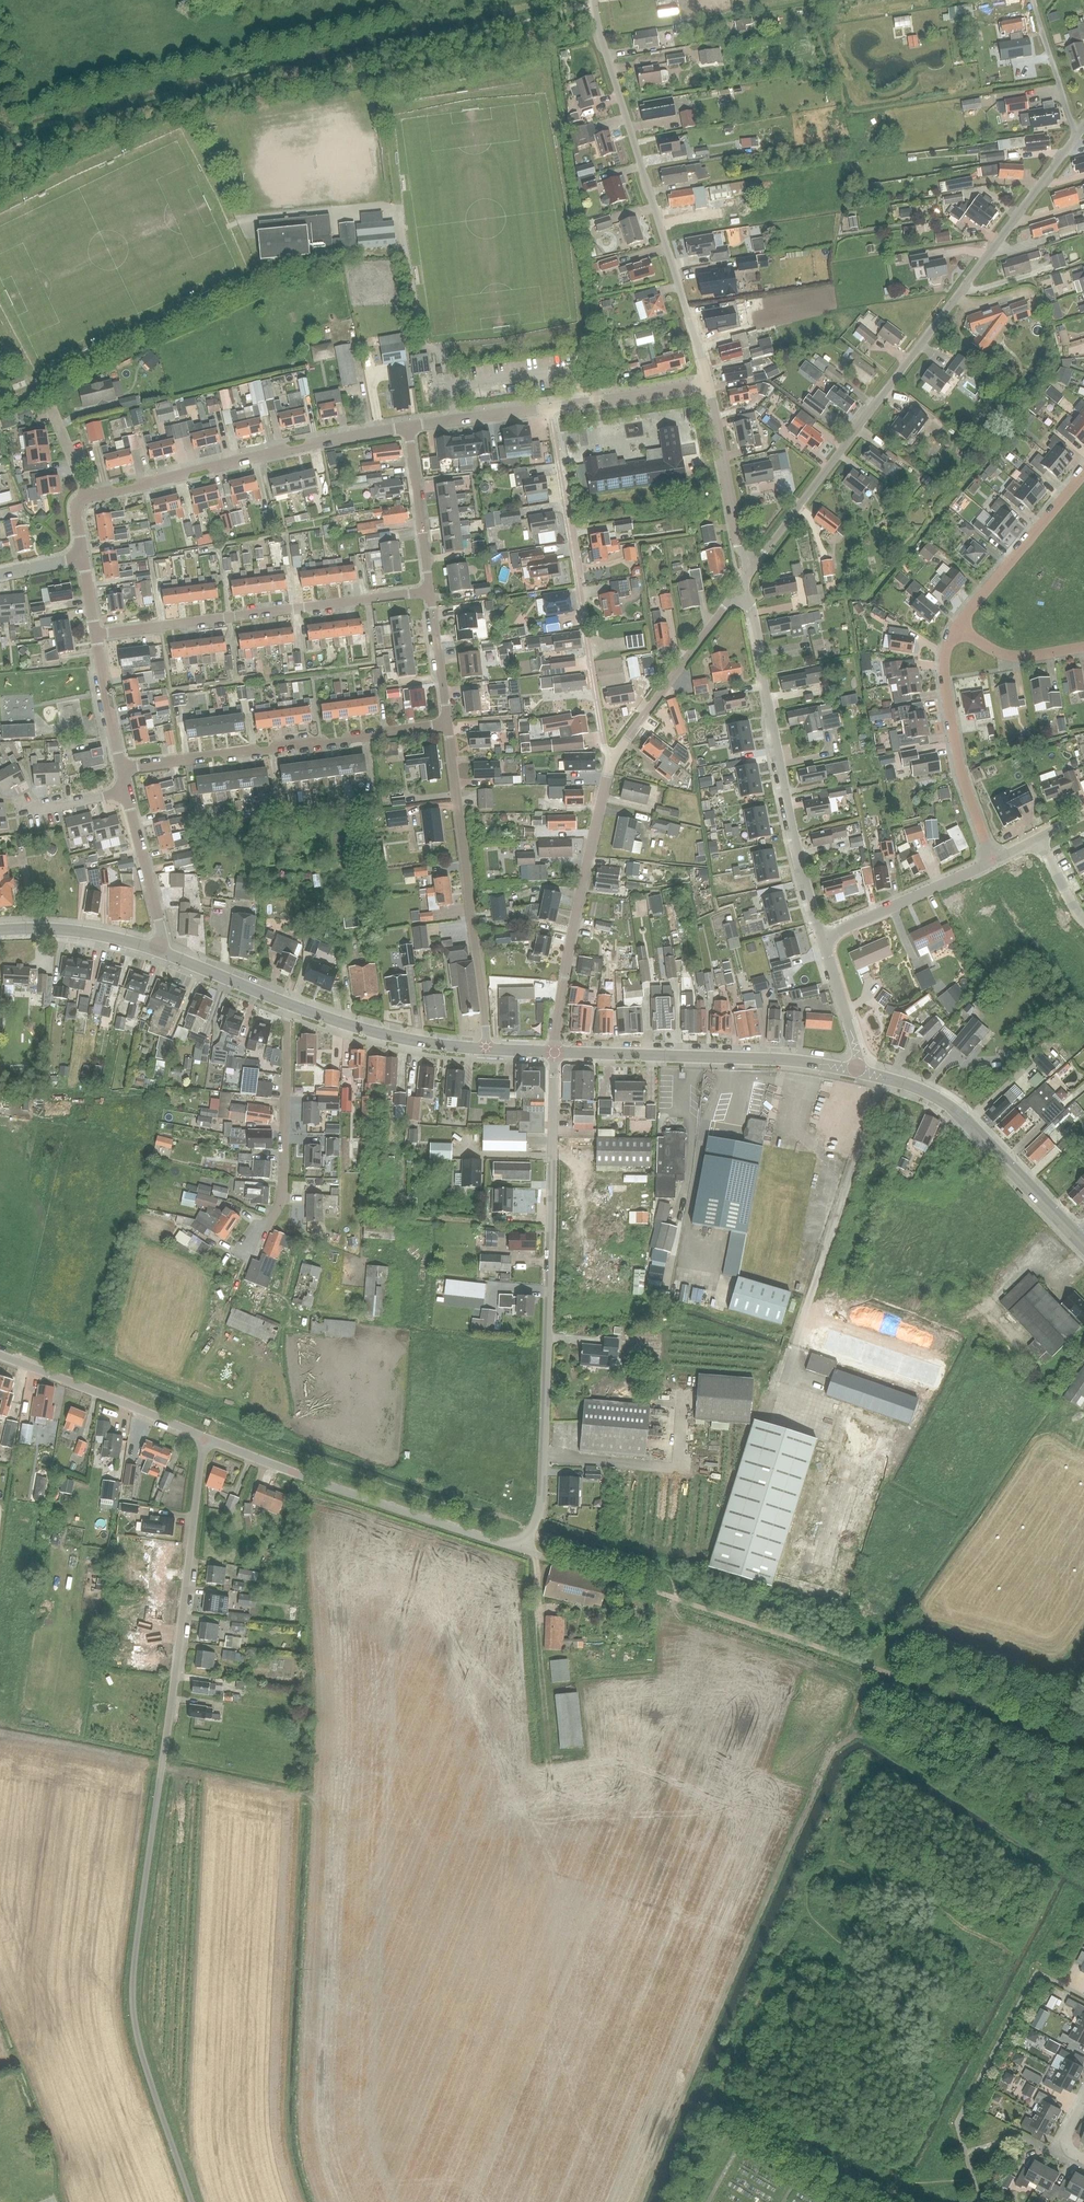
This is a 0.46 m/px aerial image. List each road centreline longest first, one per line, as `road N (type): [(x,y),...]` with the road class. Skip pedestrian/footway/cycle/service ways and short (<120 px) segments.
road 1 (residential): [(191,2201),(141,2053),(132,1981),(202,1438)]
road 2 (residential): [(746,581),(1075,140)]
road 3 (residential): [(523,1549),(540,1508),(542,1472),(553,1053)]
road 4 (residential): [(707,385),(593,0)]
road 5 (residential): [(607,770),(548,409)]
road 6 (residential): [(819,939),(785,803),(746,581)]
road 7 (residential): [(523,1549),(202,1438)]
road 8 (unclassified): [(95,636),(429,593)]
road 9 (residential): [(121,769),(447,725)]
road 10 (residential): [(86,498),(407,427)]
road 11 (residential): [(486,1050),(447,725)]
road 12 (tertiary): [(855,1073),(781,1060),(553,1053)]
road 13 (residential): [(553,1053),(607,770)]
road 14 (tertiary): [(1076,1237),(942,1102),(855,1073)]
road 15 (residential): [(248,1260),(280,1200),(287,1005)]
road 16 (residential): [(993,863),(962,779),(946,692),(943,656),(955,628)]
road 17 (residential): [(607,770),(746,581)]
road 18 (residential): [(202,1438),(0,1356)]
road 19 (tertiary): [(486,1050),(402,1040),(287,1005)]
road 20 (residential): [(746,581),(707,385)]
road 21 (residential): [(955,628),(1083,475)]
road 22 (residential): [(819,939),(993,863)]
road 23 (tertiary): [(166,955),(78,932),(0,931)]
road 24 (residential): [(166,955),(126,792)]
road 25 (residential): [(429,593),(407,427)]
road 26 (residential): [(548,409),(707,385)]
road 27 (unclassified): [(1075,140),(1032,0)]
road 28 (residential): [(407,427),(548,409)]
road 29 (residential): [(855,1073),(854,1046),(819,939)]
road 30 (residential): [(1083,649),(1003,656),(955,628)]
road 31 (residential): [(121,769),(95,636)]
road 32 (residential): [(447,725),(429,593)]
road 33 (tertiary): [(287,1005),(166,955)]
road 34 (residential): [(86,498),(39,385)]

